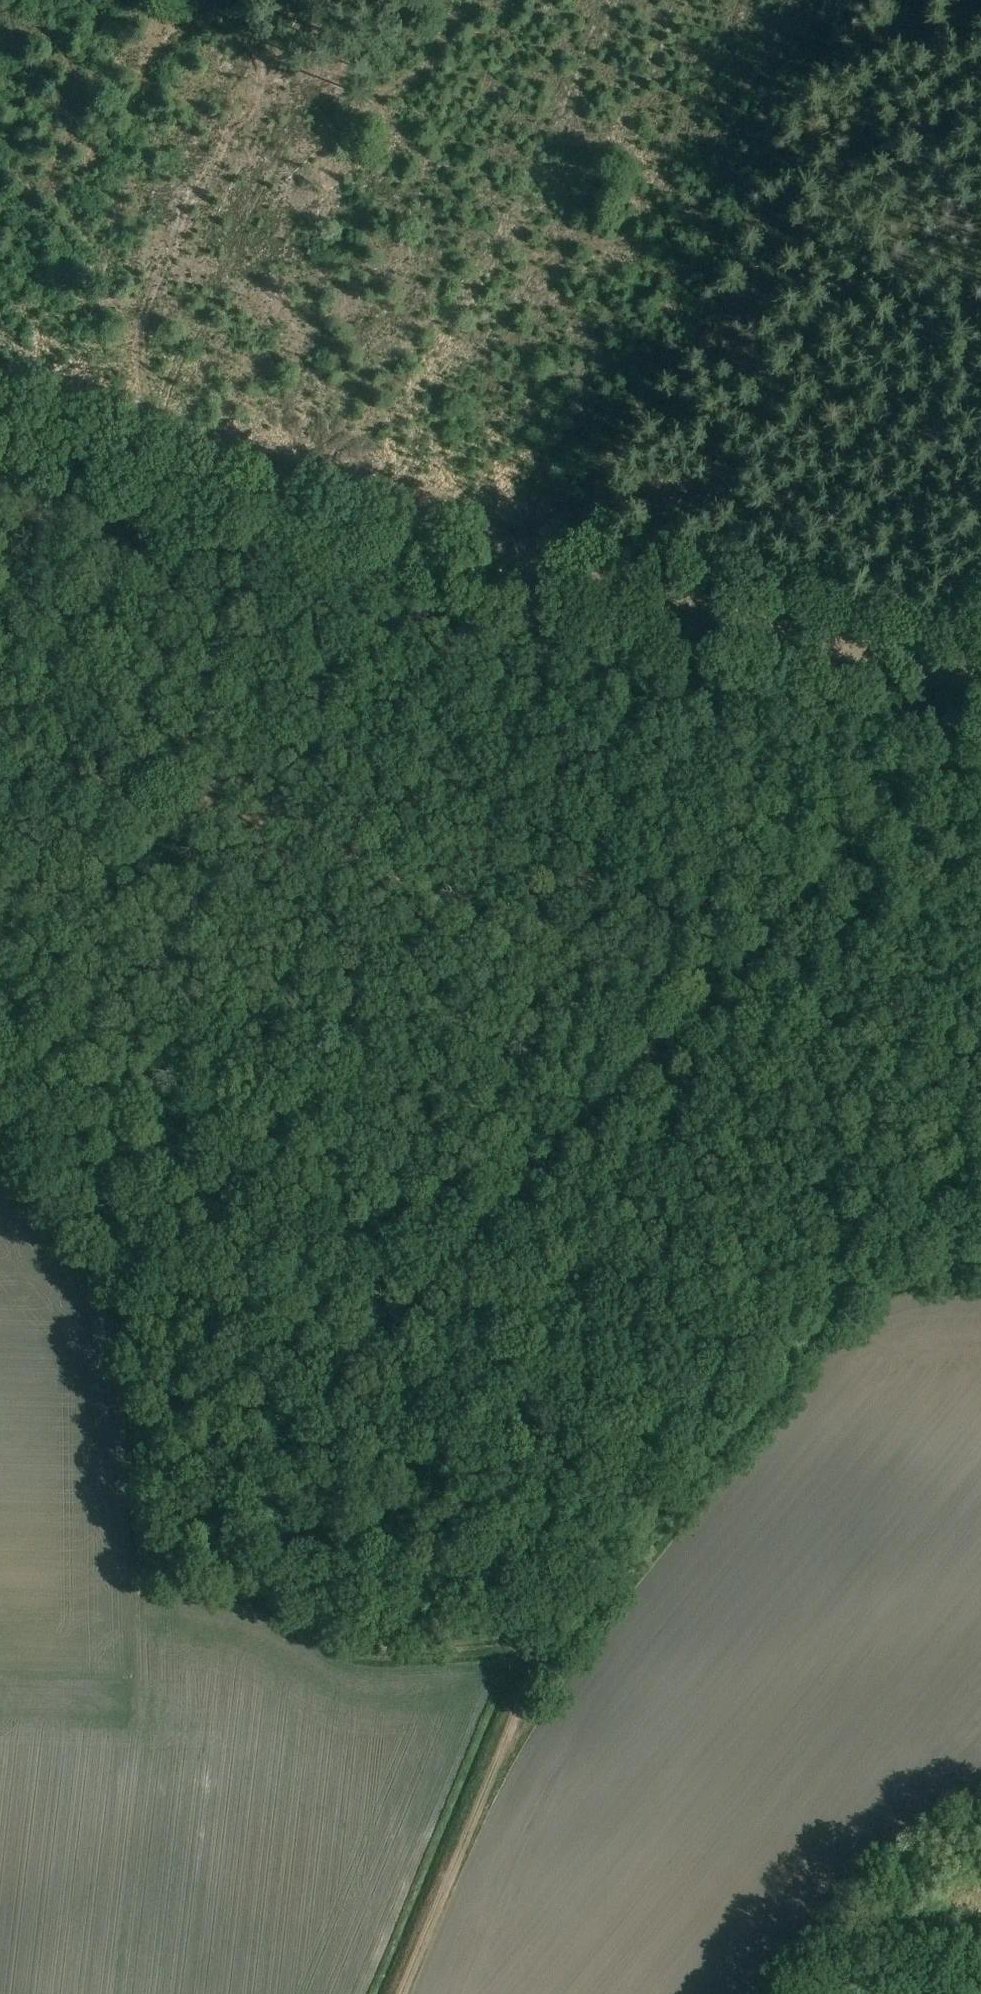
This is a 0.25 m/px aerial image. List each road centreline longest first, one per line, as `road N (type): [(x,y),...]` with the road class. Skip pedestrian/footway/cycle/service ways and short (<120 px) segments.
road 1 (track): [(0,391),(980,679)]
road 2 (track): [(400,1993),(535,1659),(837,1300),(872,1280),(980,1253)]

